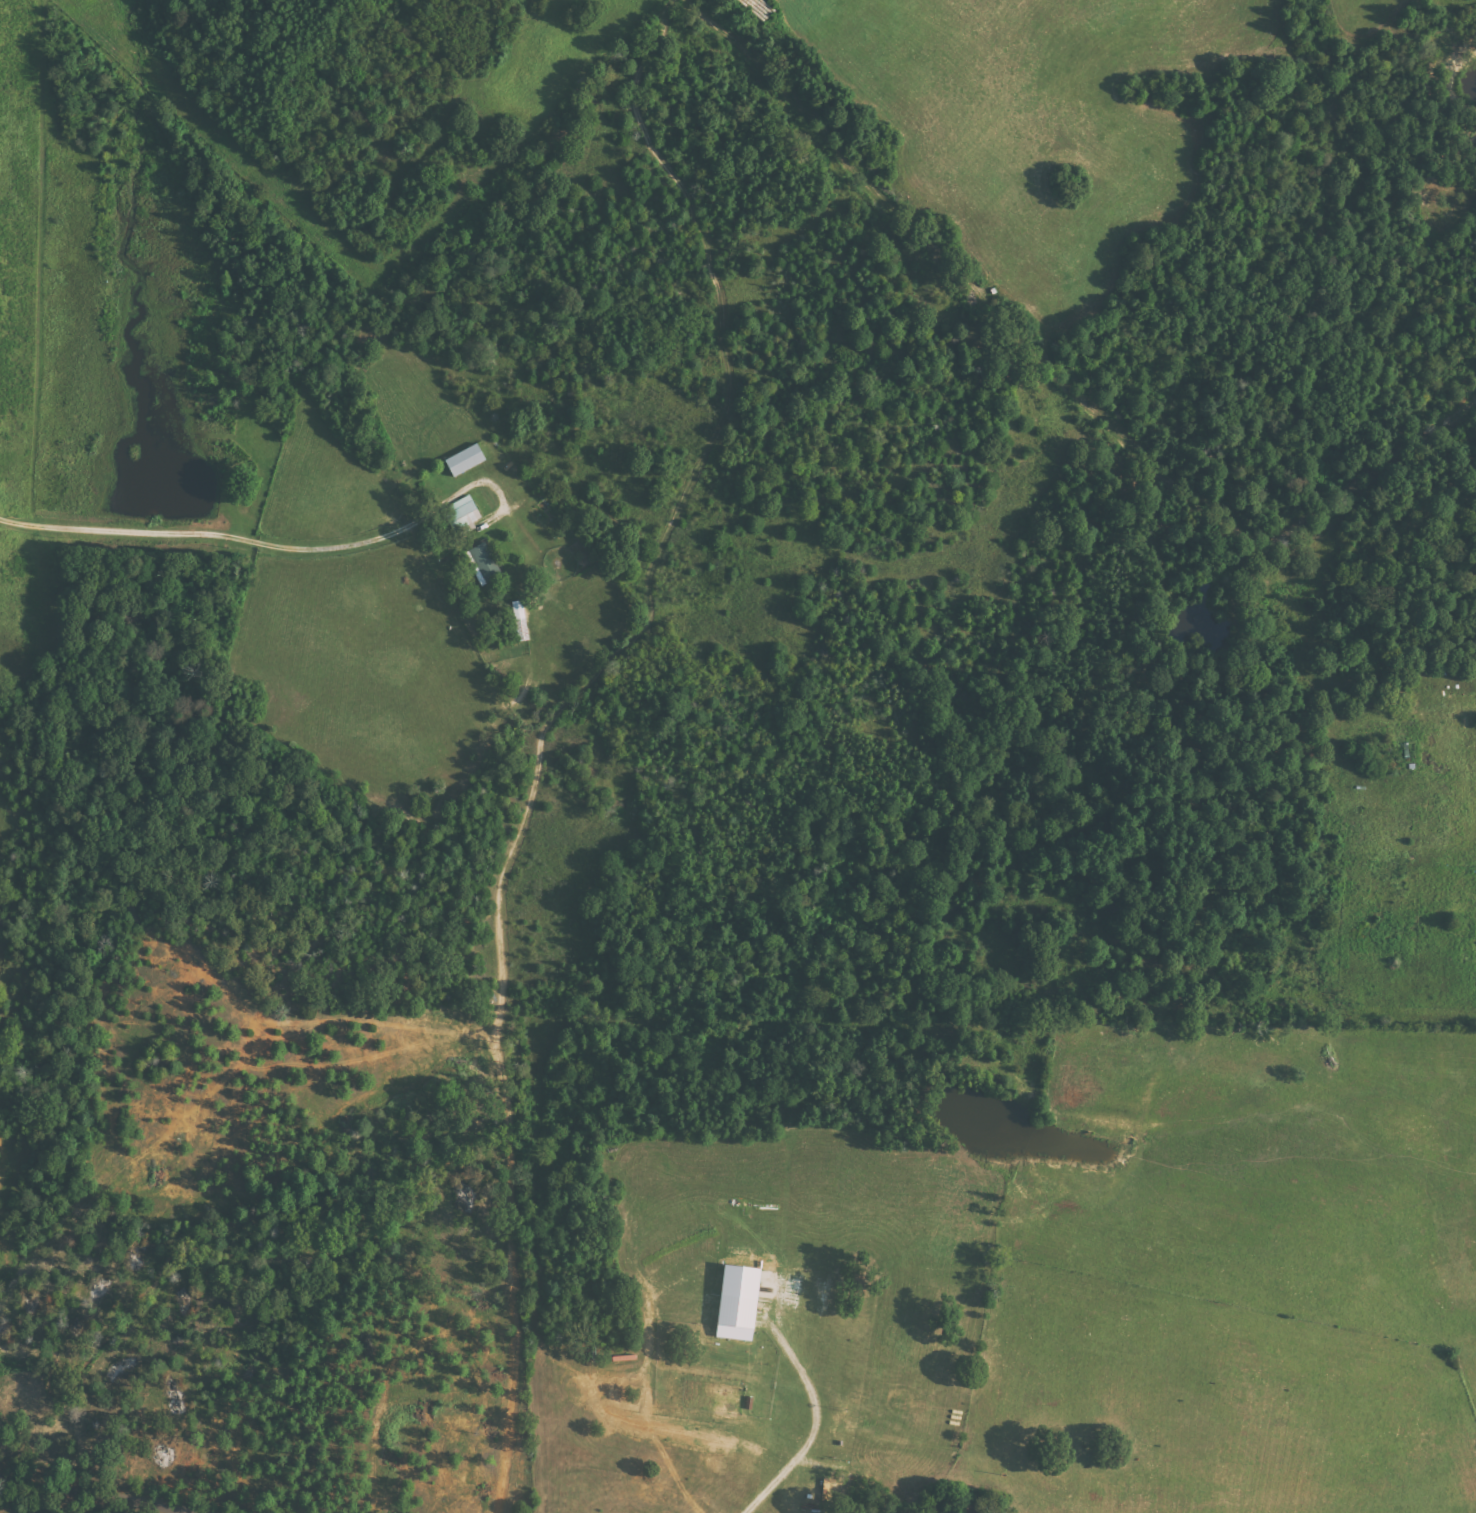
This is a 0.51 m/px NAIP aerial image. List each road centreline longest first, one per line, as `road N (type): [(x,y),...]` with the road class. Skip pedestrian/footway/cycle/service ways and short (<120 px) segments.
road 1 (residential): [(1475,1173),(1418,1071),(1428,968),(1279,841),(1101,895)]
road 2 (residential): [(0,1486),(196,1512)]

